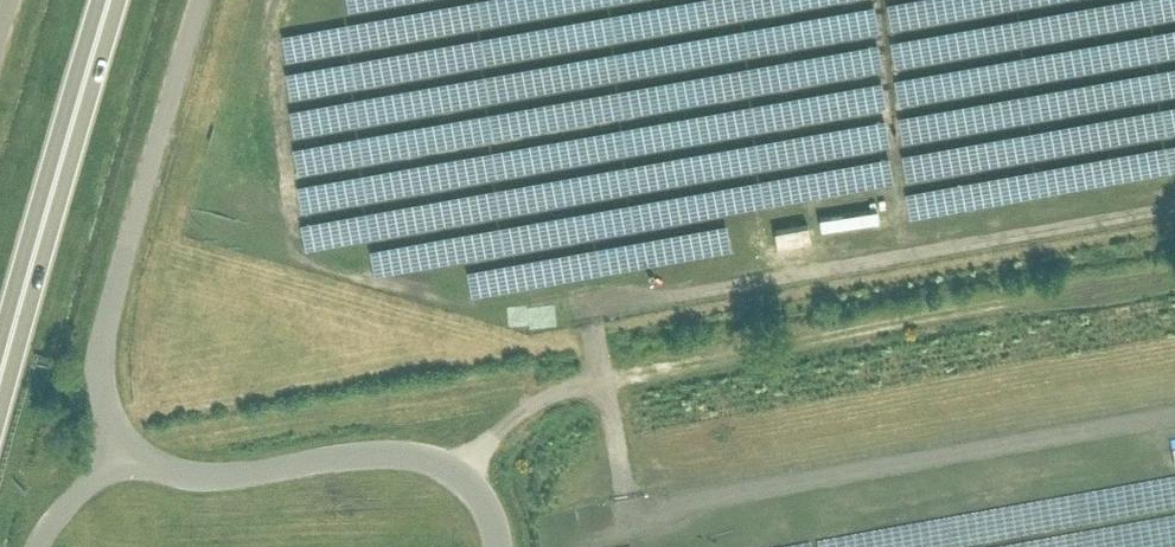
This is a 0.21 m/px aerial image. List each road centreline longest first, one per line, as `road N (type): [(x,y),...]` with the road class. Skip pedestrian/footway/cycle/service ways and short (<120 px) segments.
road 1 (track): [(461,475),(513,412),(552,389),(1174,272)]
road 2 (unclassified): [(114,453),(100,343),(200,0)]
road 3 (unclassified): [(498,546),(476,491),(421,453),(377,451),(203,477),(114,453)]
road 4 (trunk): [(0,378),(111,0)]
road 5 (track): [(627,499),(592,322)]
road 6 (unclassified): [(114,453),(36,546)]

